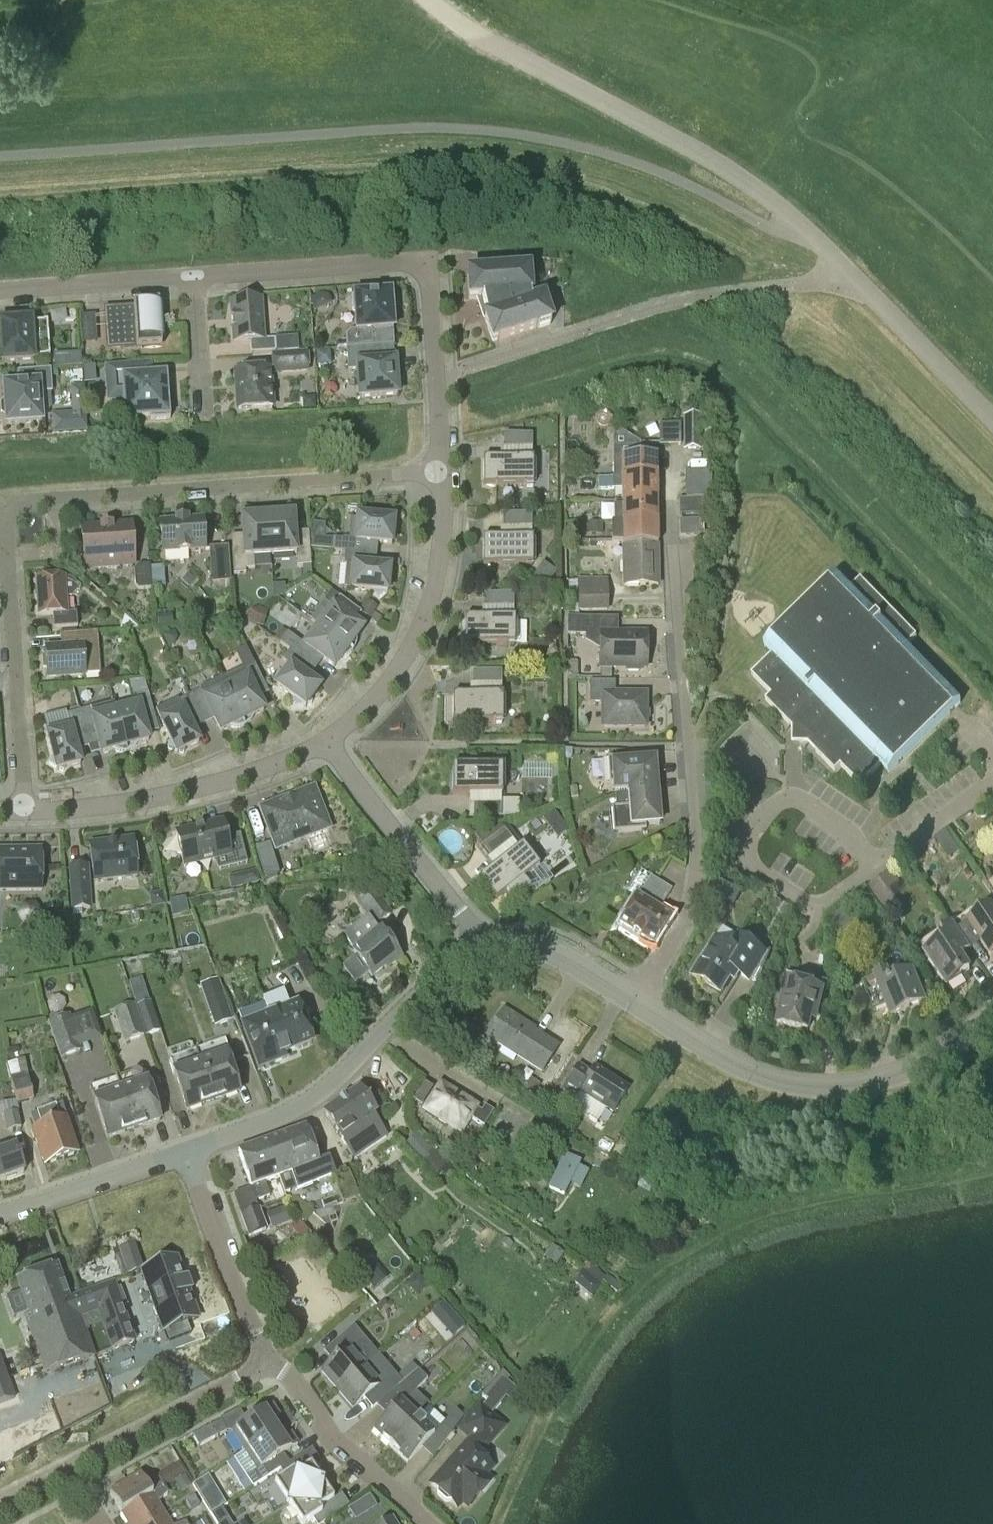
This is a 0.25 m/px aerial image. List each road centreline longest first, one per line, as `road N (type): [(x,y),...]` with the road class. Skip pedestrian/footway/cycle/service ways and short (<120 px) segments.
road 1 (residential): [(7,551),(6,513),(20,499),(442,472)]
road 2 (residential): [(635,1001),(683,923),(695,882),(671,546)]
road 3 (unclassified): [(429,0),(757,190),(820,246)]
road 4 (residential): [(992,1014),(900,1074),(832,1087),(753,1072),(635,1001)]
road 5 (residential): [(187,1151),(313,1098),(484,942)]
road 6 (residential): [(24,810),(173,794),(328,742)]
road 7 (residential): [(328,742),(391,680),(428,611),(444,527),(442,472)]
road 8 (residential): [(0,1502),(250,1373),(259,1359)]
road 9 (residential): [(24,810),(7,551)]
road 10 (residential): [(484,942),(328,742)]
road 11 (unclassified): [(992,420),(820,246)]
road 12 (residential): [(425,1523),(342,1449),(283,1372),(259,1359)]
road 13 (residential): [(192,276),(395,261),(422,270)]
road 14 (residential): [(259,1359),(187,1151)]
road 15 (residential): [(442,472),(422,270)]
road 16 (residential): [(0,1213),(187,1151)]
road 17 (residential): [(0,292),(192,276)]
road 18 (residential): [(635,1001),(549,950),(484,942)]
road 19 (residential): [(202,425),(192,276)]

